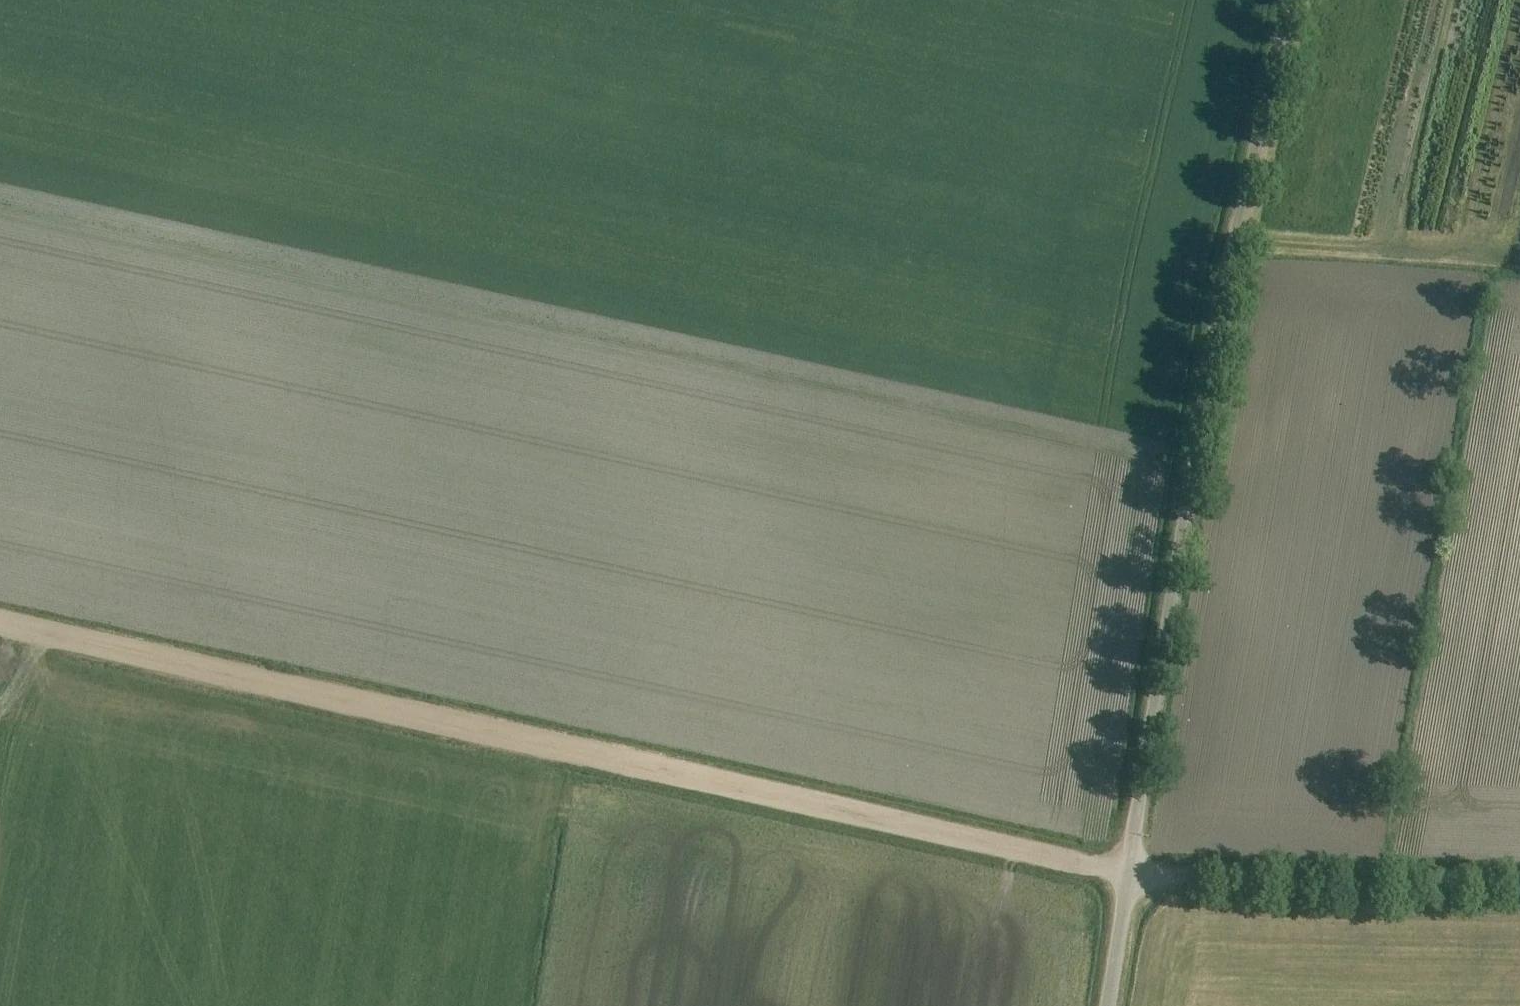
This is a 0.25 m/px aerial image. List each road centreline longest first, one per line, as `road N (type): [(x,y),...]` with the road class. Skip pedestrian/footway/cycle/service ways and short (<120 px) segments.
road 1 (track): [(0,622),(1128,874),(1519,883)]
road 2 (unclassified): [(1107,1005),(1232,242),(1289,0)]

